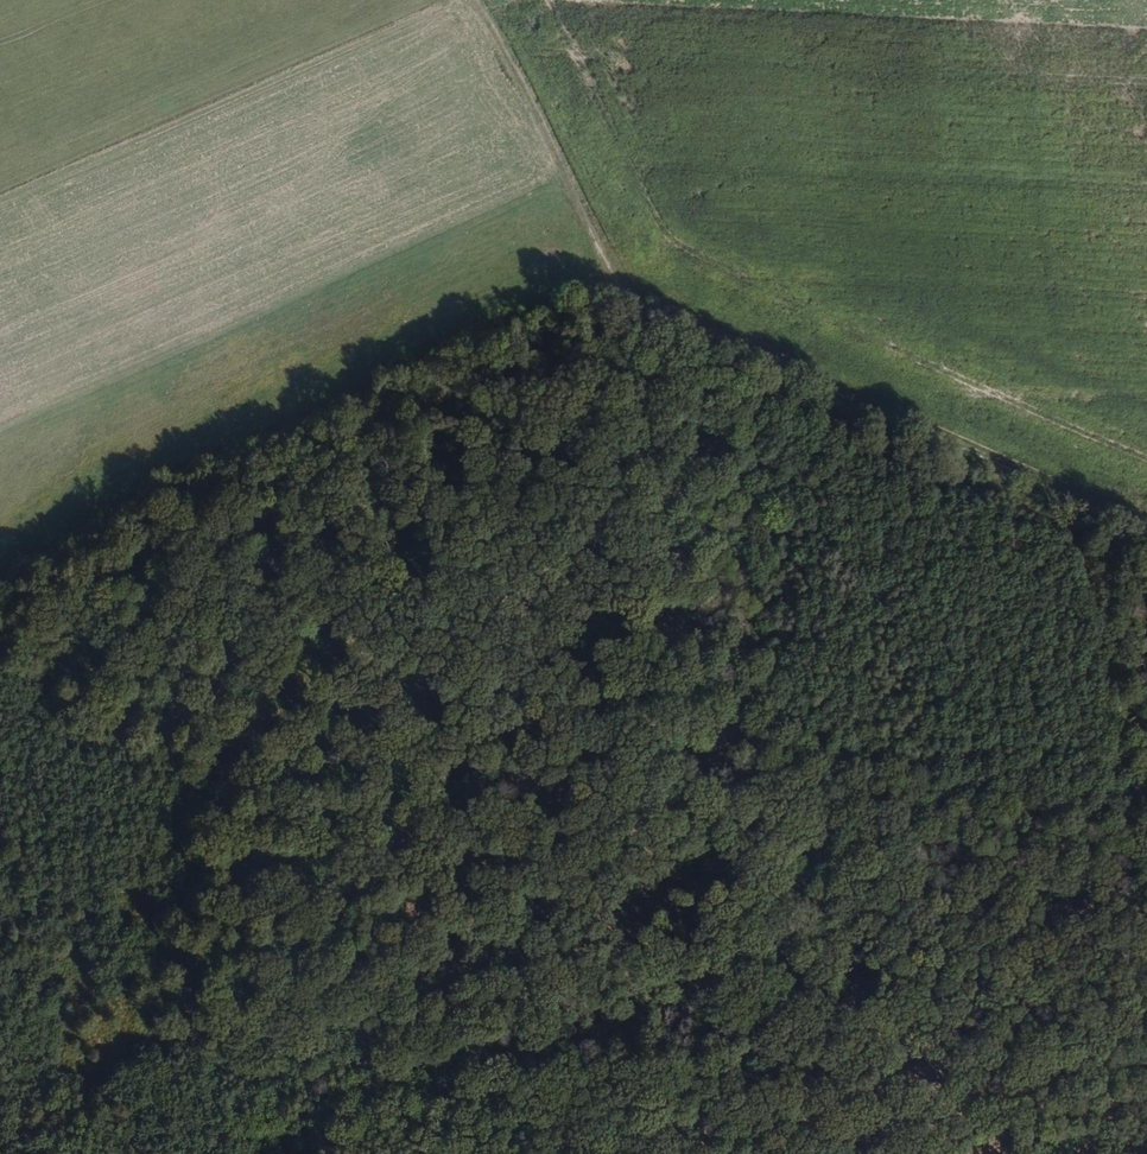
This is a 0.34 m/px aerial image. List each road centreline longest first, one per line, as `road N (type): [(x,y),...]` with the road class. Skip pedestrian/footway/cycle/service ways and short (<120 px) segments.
road 1 (track): [(1146,525),(975,462),(777,362),(615,293),(556,305),(196,479),(0,590)]
road 2 (track): [(323,1153),(559,1046),(724,954),(742,855),(983,1153)]
road 3 (track): [(742,855),(670,787),(640,726),(631,665),(664,432),(654,324),(625,293)]
road 4 (track): [(467,0),(615,293)]

